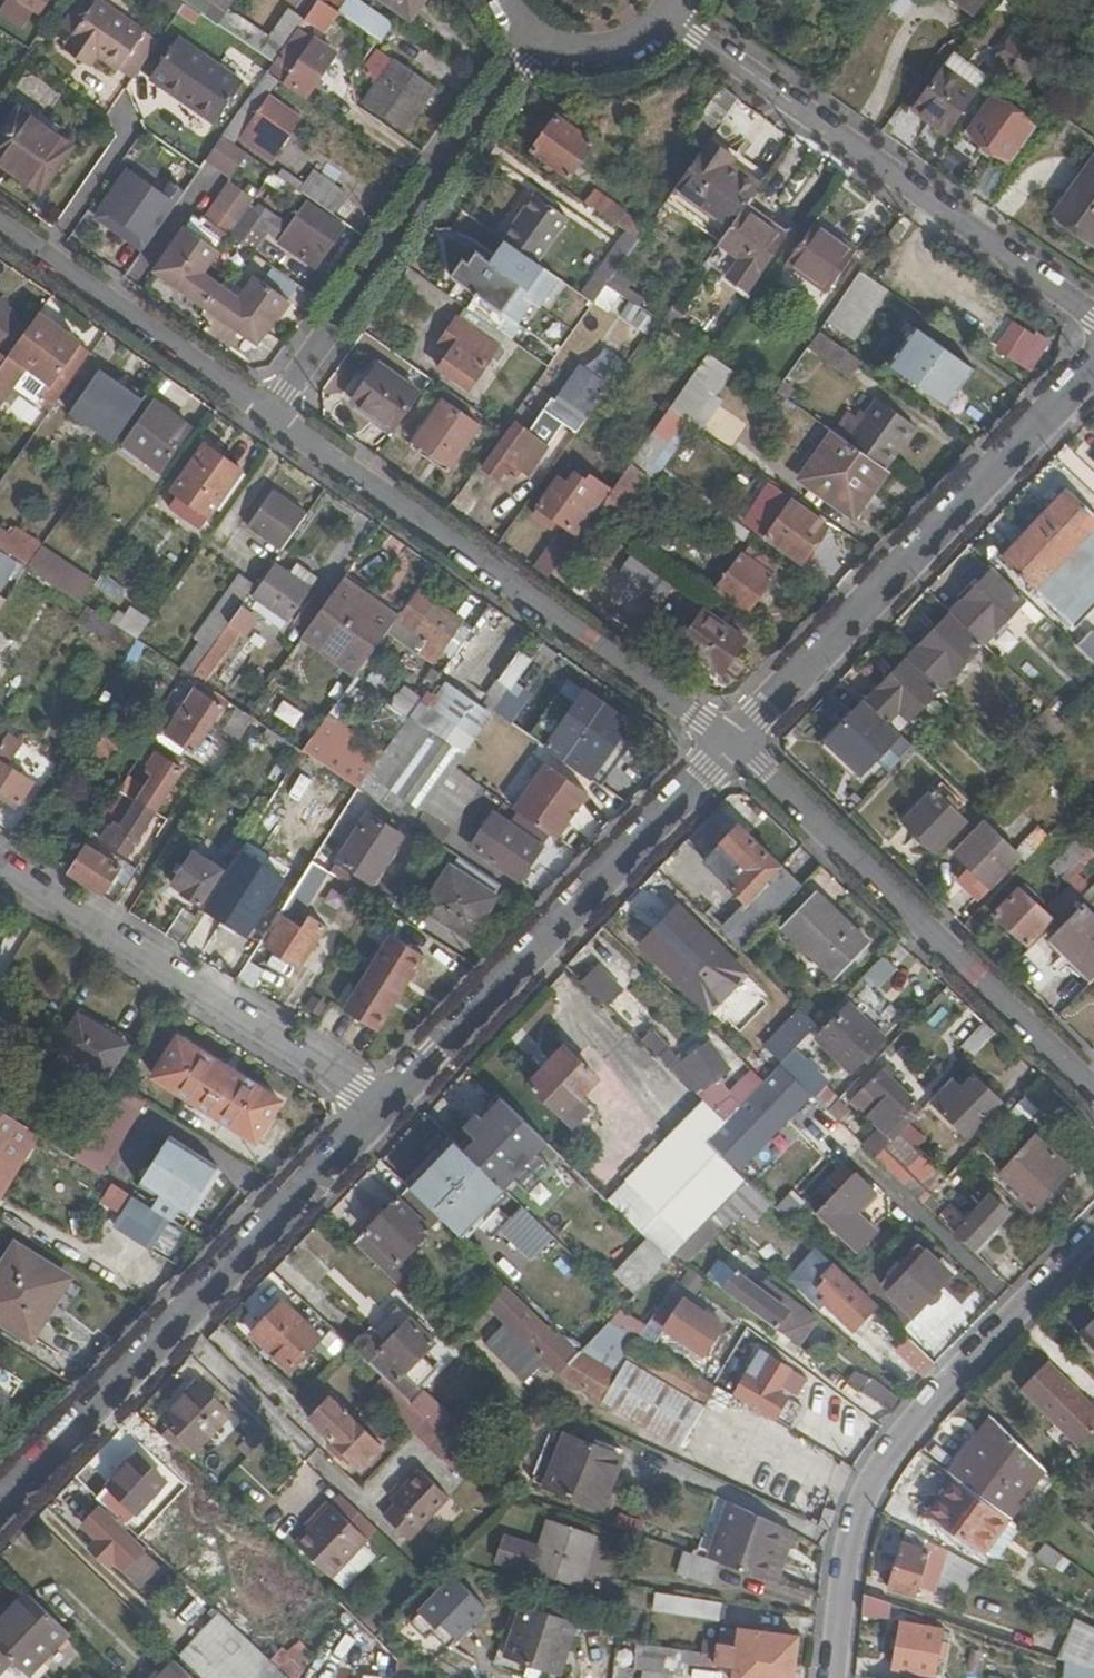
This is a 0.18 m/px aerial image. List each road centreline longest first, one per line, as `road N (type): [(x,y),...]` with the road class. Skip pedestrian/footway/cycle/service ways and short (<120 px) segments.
road 1 (residential): [(272,414),(733,744)]
road 2 (residential): [(0,1494),(375,1098)]
road 3 (residential): [(831,1677),(850,1529),(864,1487),(934,1391),(1093,1230)]
road 4 (residential): [(733,744),(1093,355)]
road 5 (residential): [(669,20),(1093,312)]
road 6 (residential): [(375,1098),(733,744)]
road 7 (residential): [(733,744),(1093,1082)]
road 8 (residential): [(534,39),(272,414)]
road 9 (residential): [(375,1098),(0,869)]
road 10 (residential): [(0,229),(272,414)]
road 11 (residential): [(534,39),(580,57),(630,50),(669,20)]

